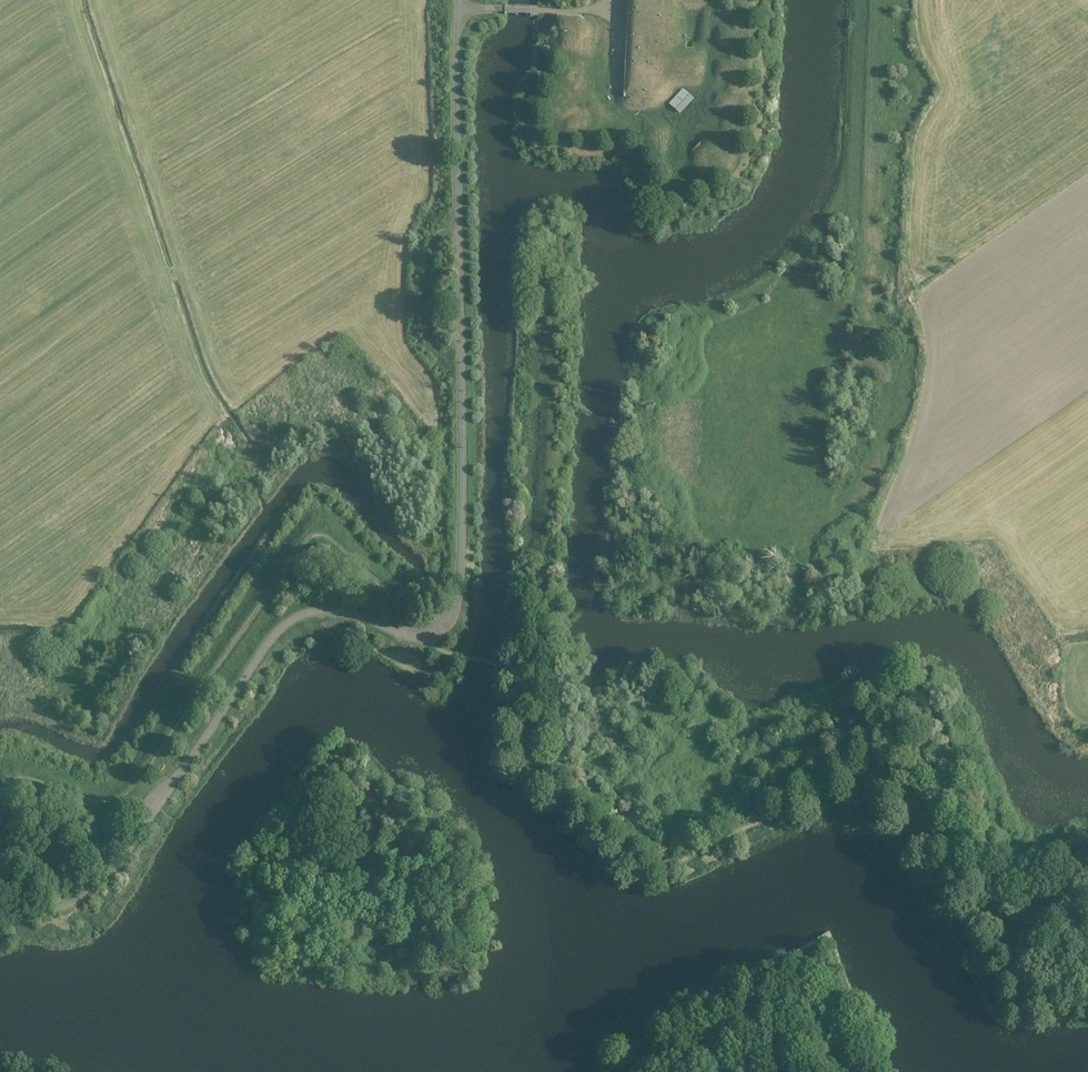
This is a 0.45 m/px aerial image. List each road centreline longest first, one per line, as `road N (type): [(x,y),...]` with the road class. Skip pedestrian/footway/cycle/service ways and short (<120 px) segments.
road 1 (unclassified): [(459,0),(463,529),(454,612),(428,636),(338,611),(304,615),(281,629),(100,886),(53,911),(0,912)]
road 2 (track): [(866,280),(877,0)]

